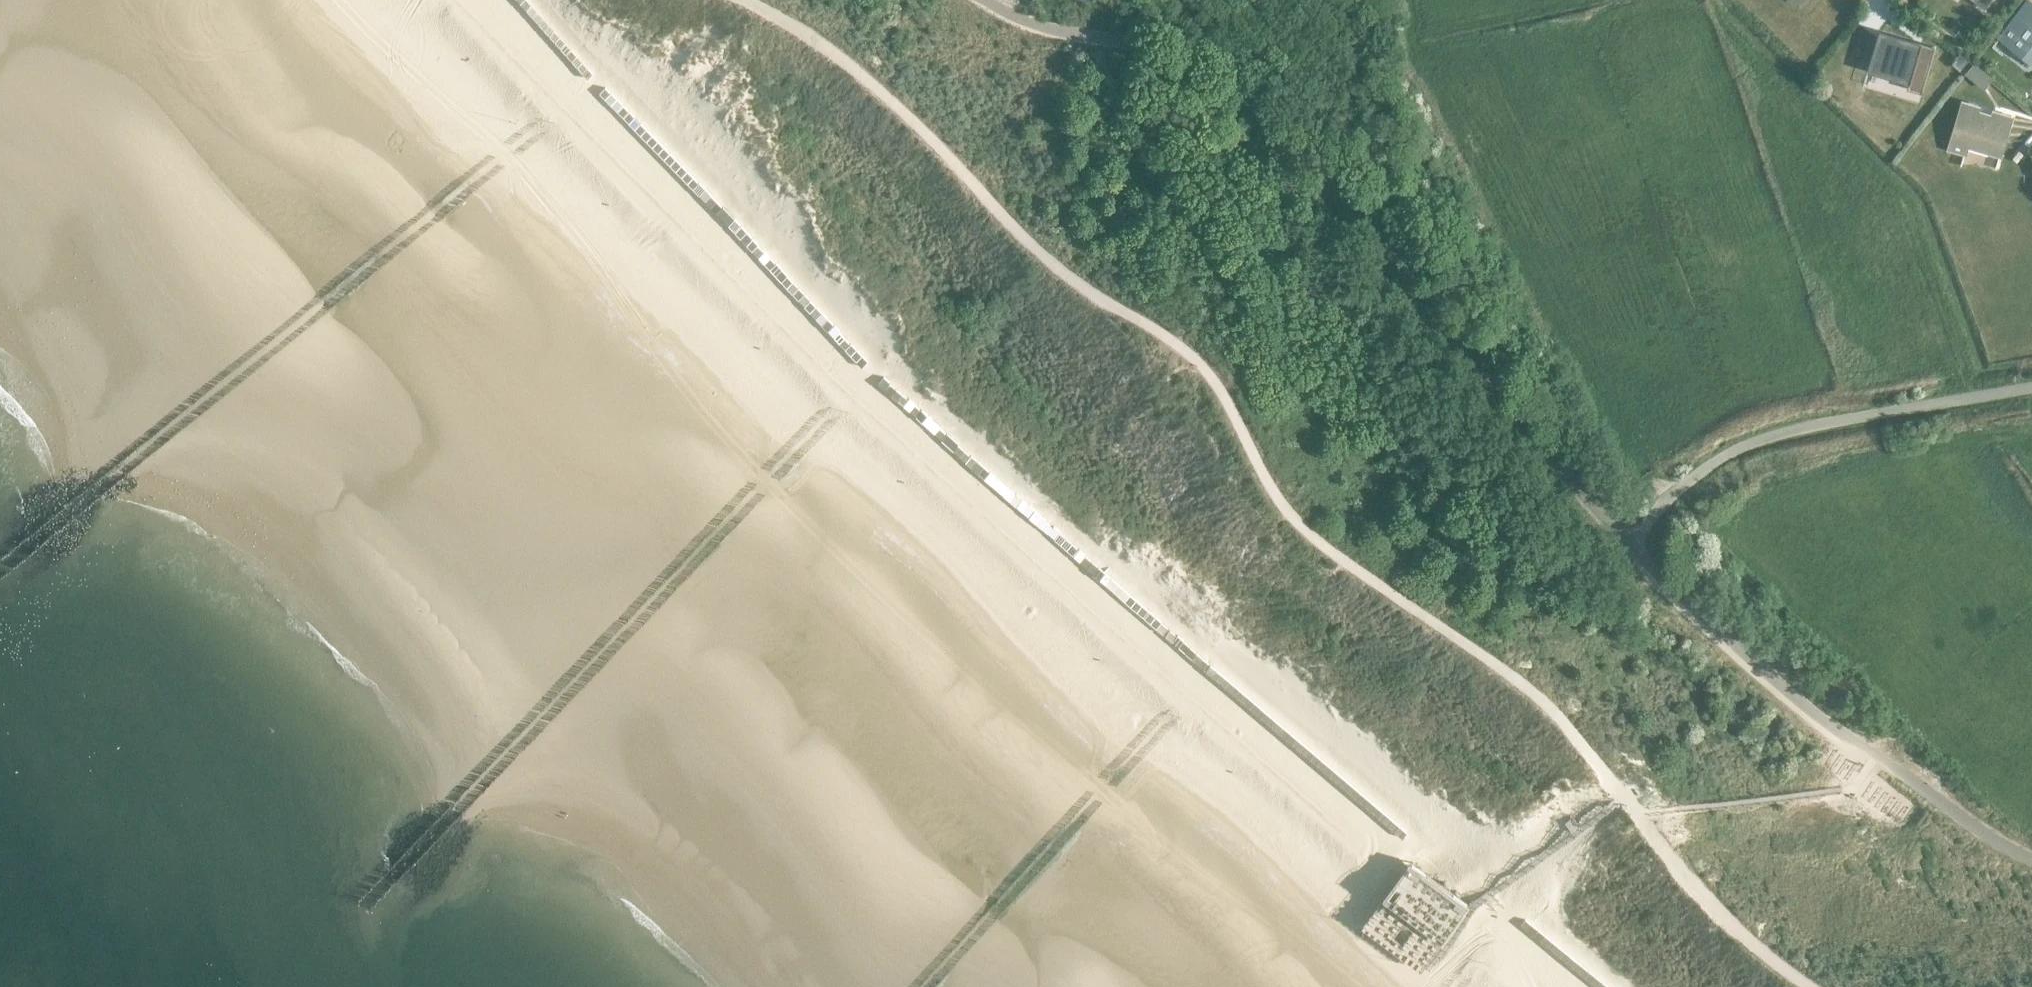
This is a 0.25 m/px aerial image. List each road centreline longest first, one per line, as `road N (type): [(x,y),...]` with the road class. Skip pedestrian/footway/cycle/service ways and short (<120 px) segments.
road 1 (unclassified): [(2031,387),(1756,441),(1685,483),(1627,545)]

